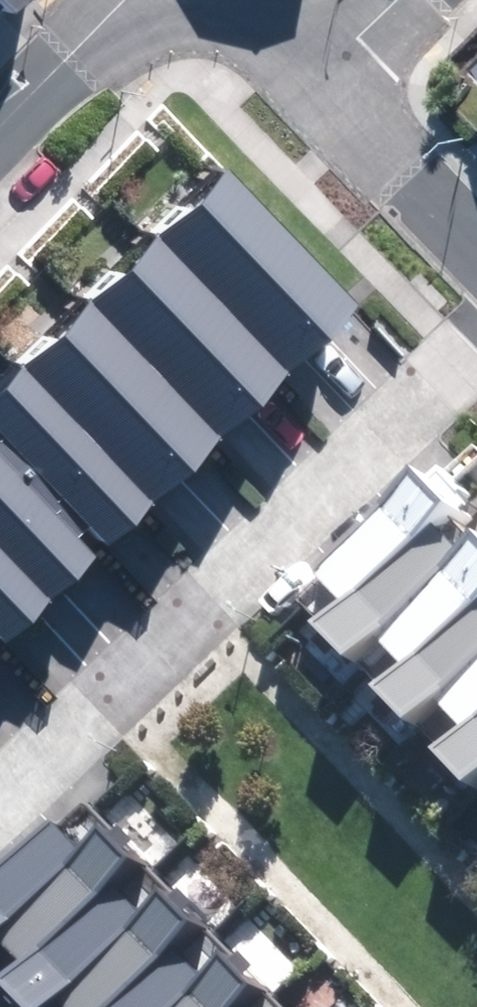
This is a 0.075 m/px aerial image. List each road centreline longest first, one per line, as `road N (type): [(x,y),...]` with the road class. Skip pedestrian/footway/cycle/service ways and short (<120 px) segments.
road 1 (residential): [(0,757),(476,301)]
road 2 (residential): [(314,71),(476,240)]
road 3 (residential): [(117,0),(0,121)]

